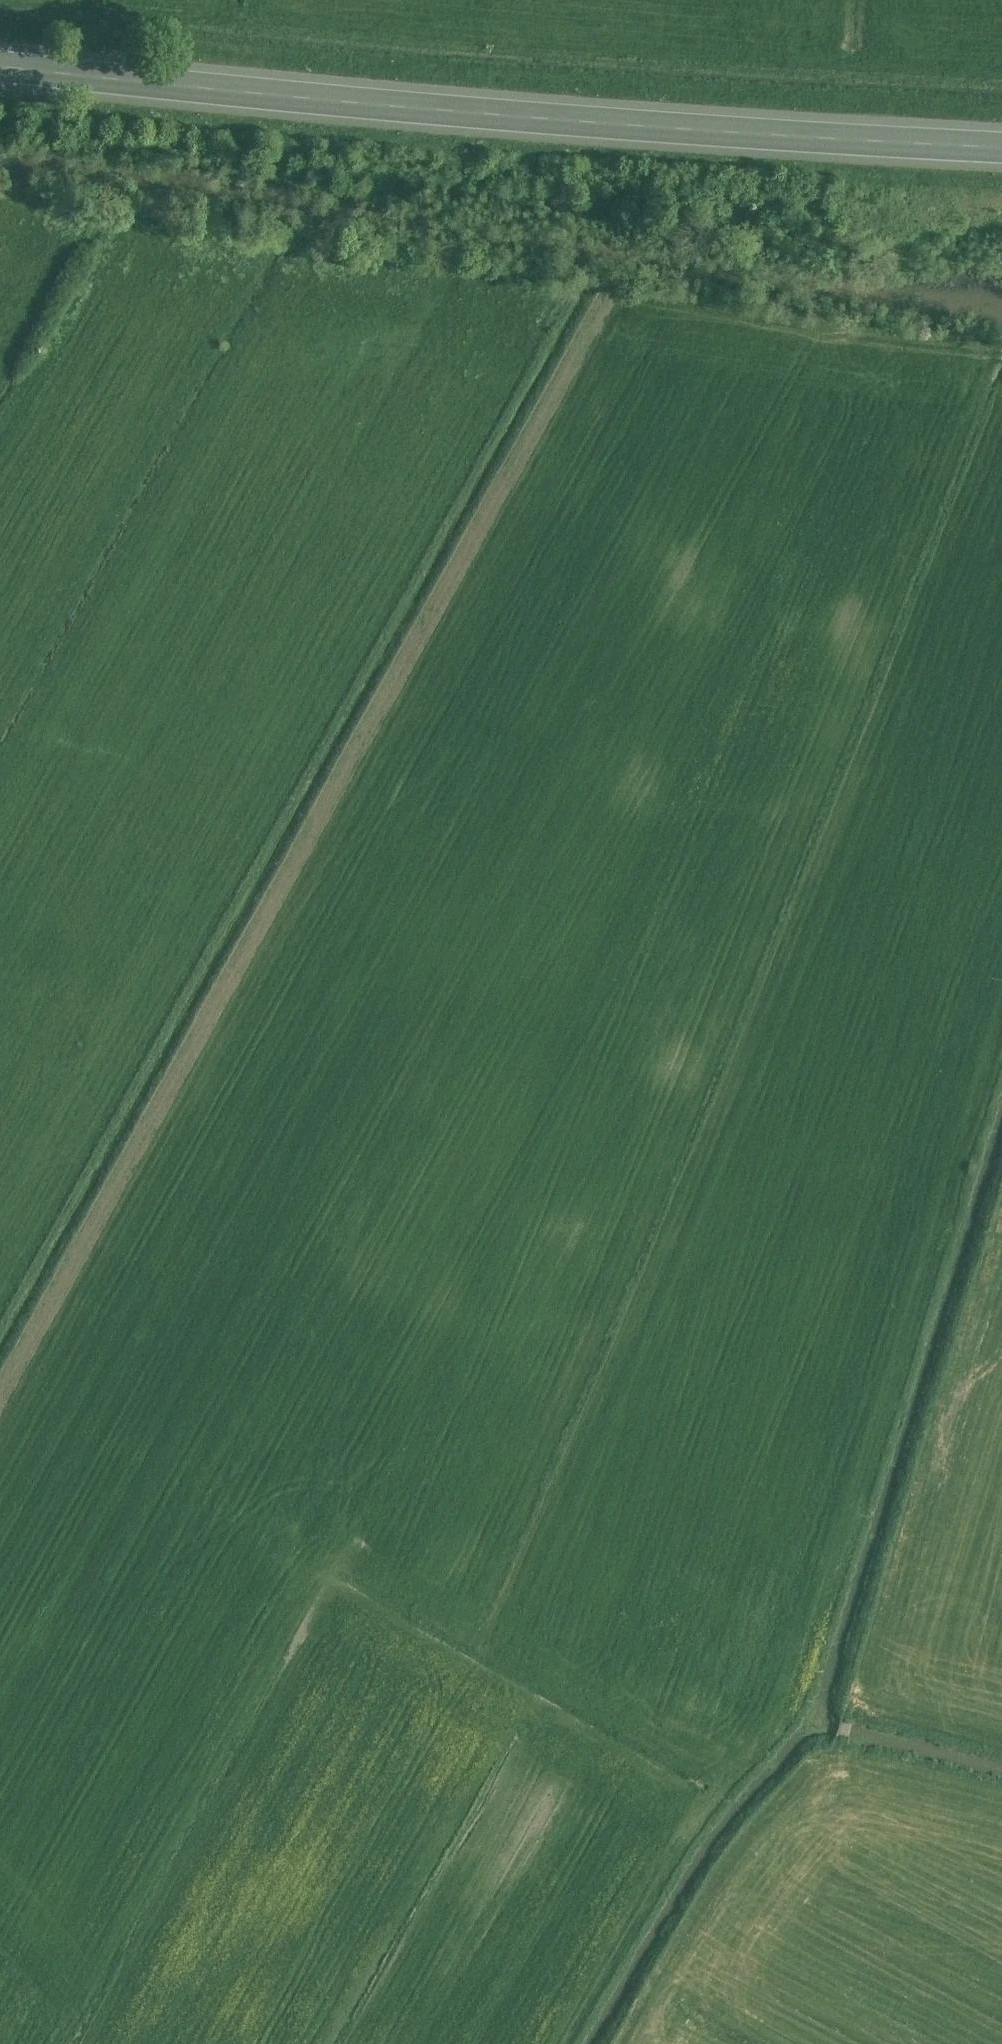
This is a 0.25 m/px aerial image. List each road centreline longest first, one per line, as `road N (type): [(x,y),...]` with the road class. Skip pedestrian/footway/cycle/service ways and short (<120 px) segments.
road 1 (primary): [(1001,147),(667,129),(0,65)]
road 2 (track): [(1001,1750),(848,1715),(841,1745)]

